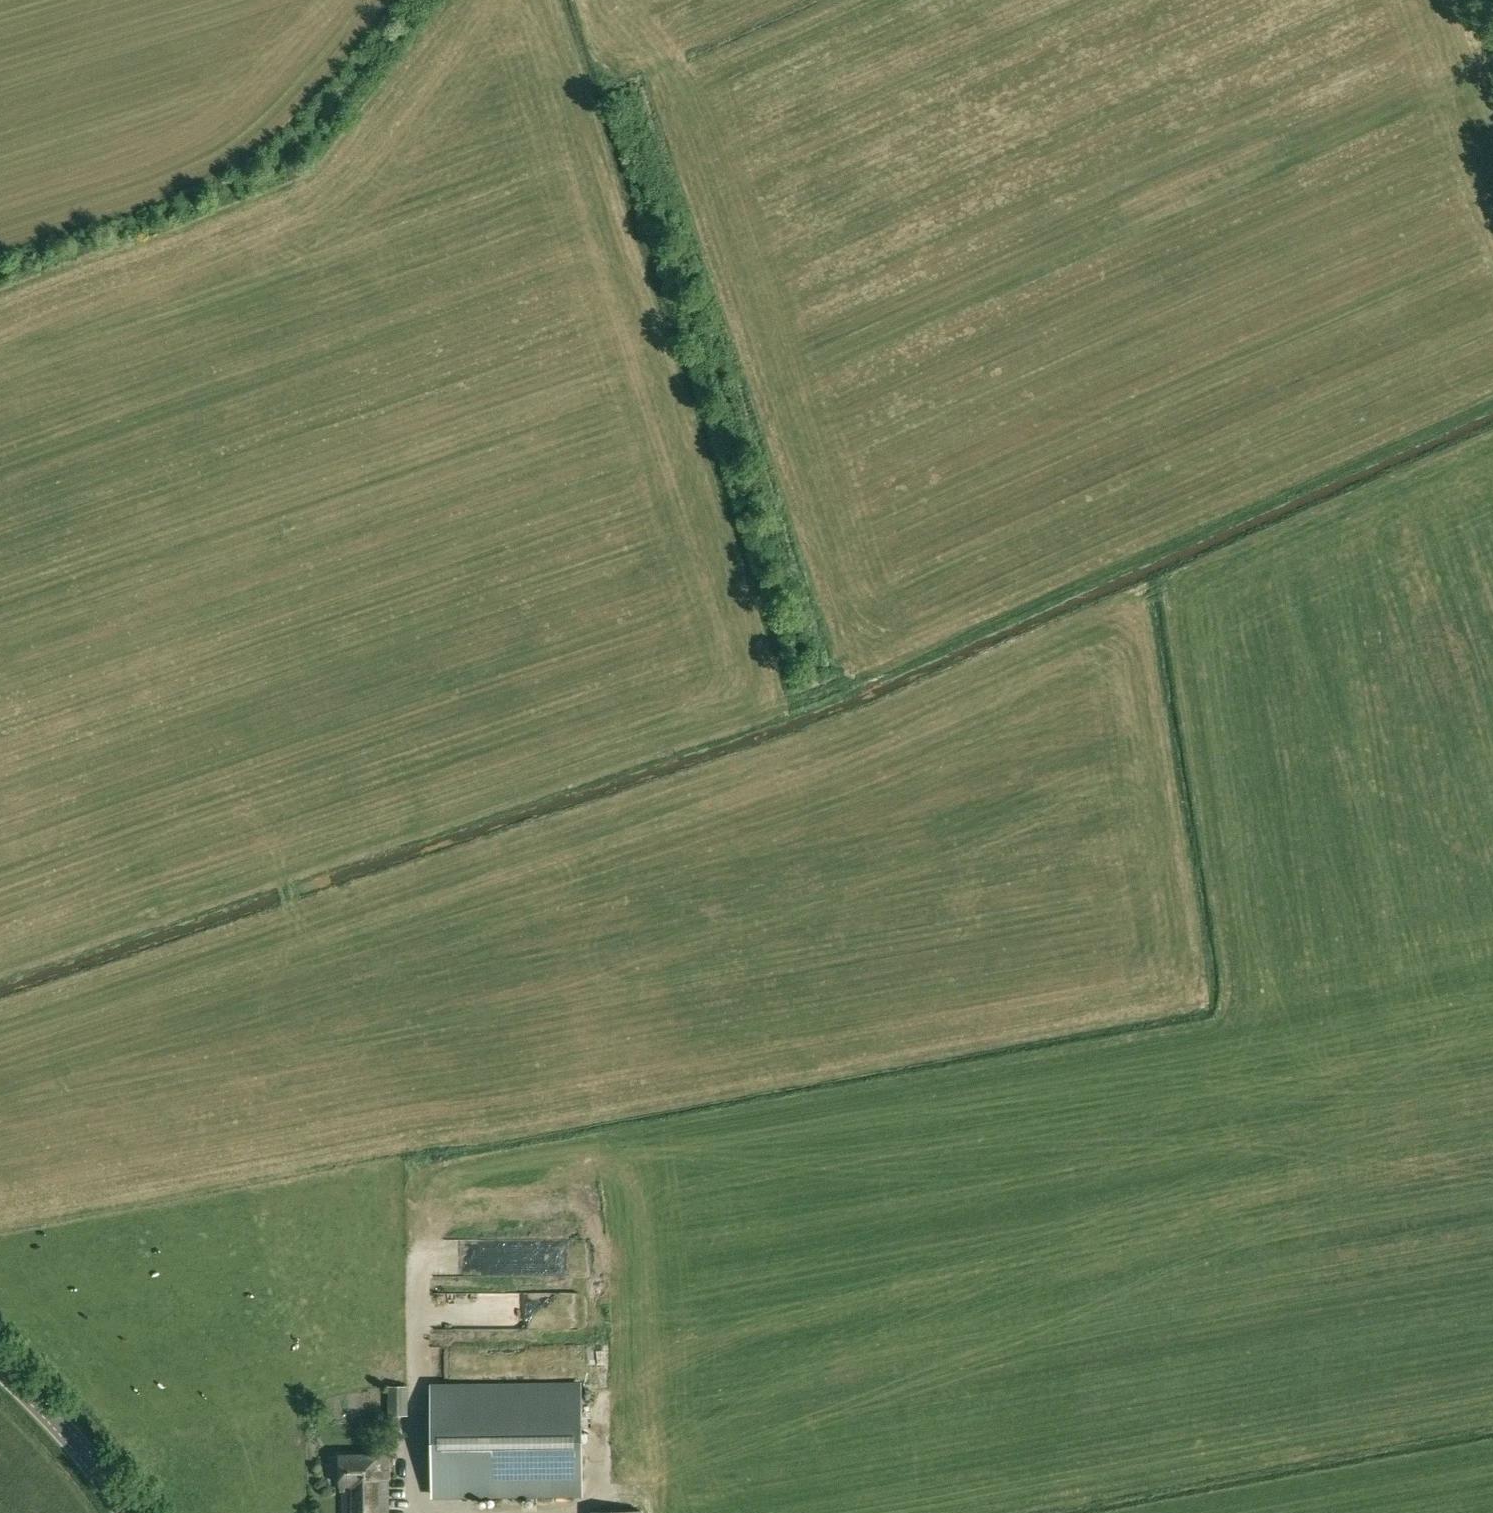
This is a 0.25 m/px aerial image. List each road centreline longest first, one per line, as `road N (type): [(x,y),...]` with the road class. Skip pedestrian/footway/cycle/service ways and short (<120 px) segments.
road 1 (tertiary): [(131,1512),(94,1461),(0,1363)]

